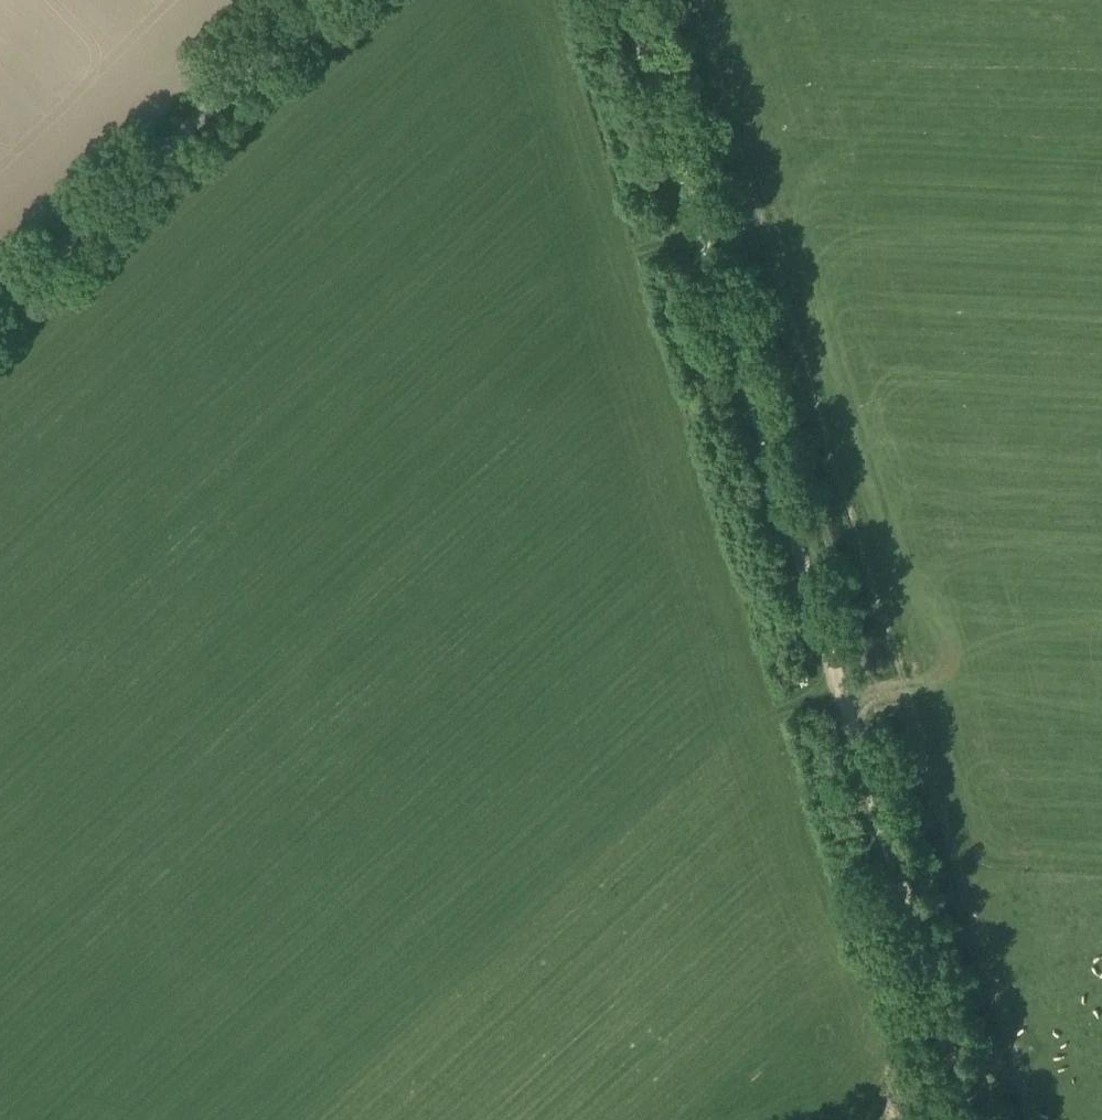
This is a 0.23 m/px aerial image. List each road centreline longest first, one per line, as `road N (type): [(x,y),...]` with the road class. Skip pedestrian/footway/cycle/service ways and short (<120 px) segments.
road 1 (track): [(630,0),(975,1119)]
road 2 (unclassified): [(0,310),(328,0)]

